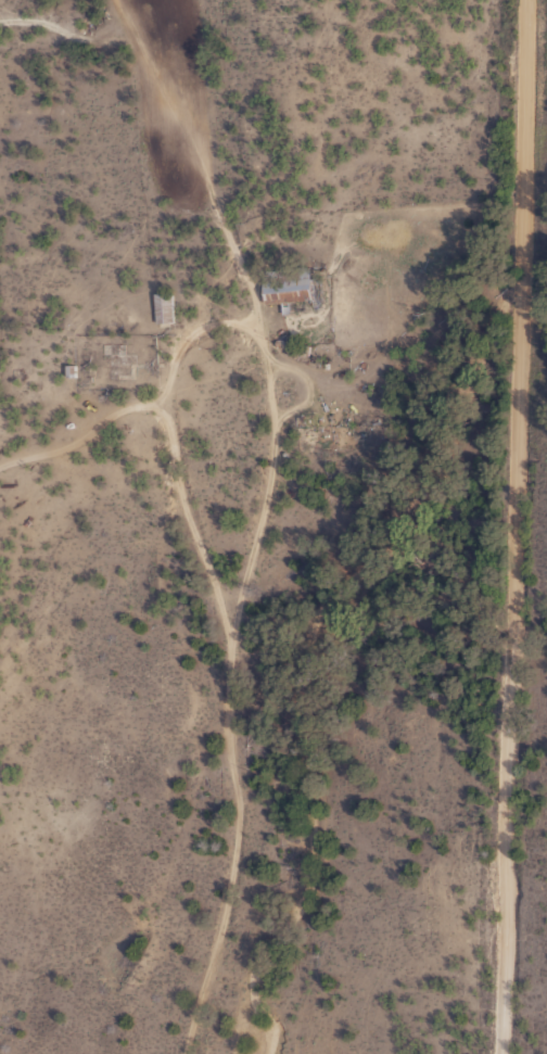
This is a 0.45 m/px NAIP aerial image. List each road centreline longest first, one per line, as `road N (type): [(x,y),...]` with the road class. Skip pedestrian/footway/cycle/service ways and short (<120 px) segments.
road 1 (residential): [(505,1053),(528,0)]
road 2 (residential): [(523,294),(454,335),(400,483),(359,512),(294,512),(278,530),(266,625),(244,648),(230,1053)]
road 3 (residential): [(294,512),(244,338),(221,315),(215,253),(137,49),(10,0)]
road 4 (residential): [(221,315),(154,360),(154,440),(199,597),(244,648)]

